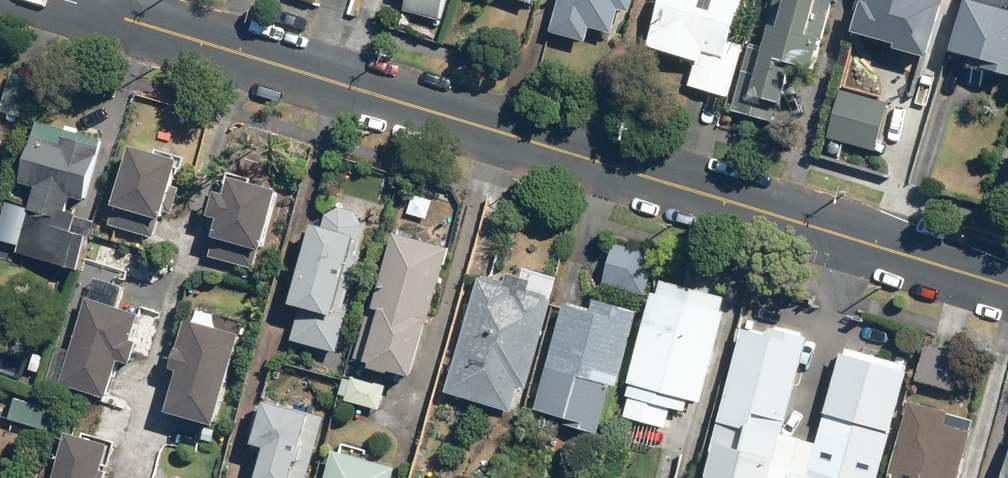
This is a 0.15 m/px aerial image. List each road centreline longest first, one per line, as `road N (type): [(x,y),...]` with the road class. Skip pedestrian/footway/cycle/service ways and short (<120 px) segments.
road 1 (residential): [(104,11),(1007,286)]

